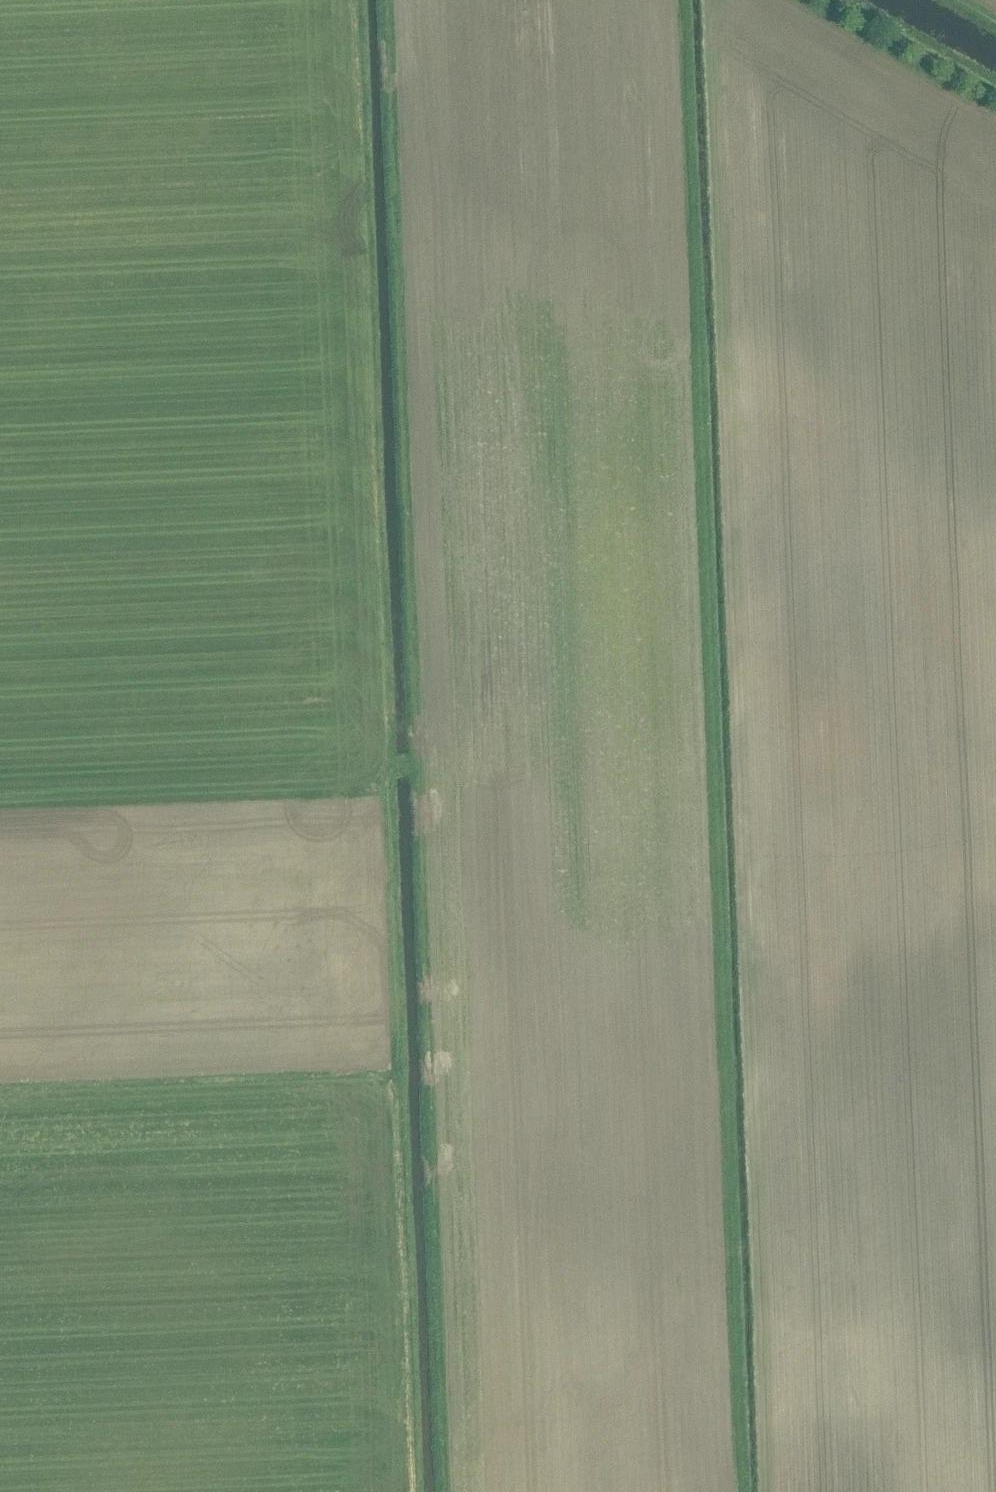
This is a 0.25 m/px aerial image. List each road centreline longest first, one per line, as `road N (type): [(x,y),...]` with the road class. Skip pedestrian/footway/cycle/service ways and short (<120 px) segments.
road 1 (track): [(813,0),(995,103)]

